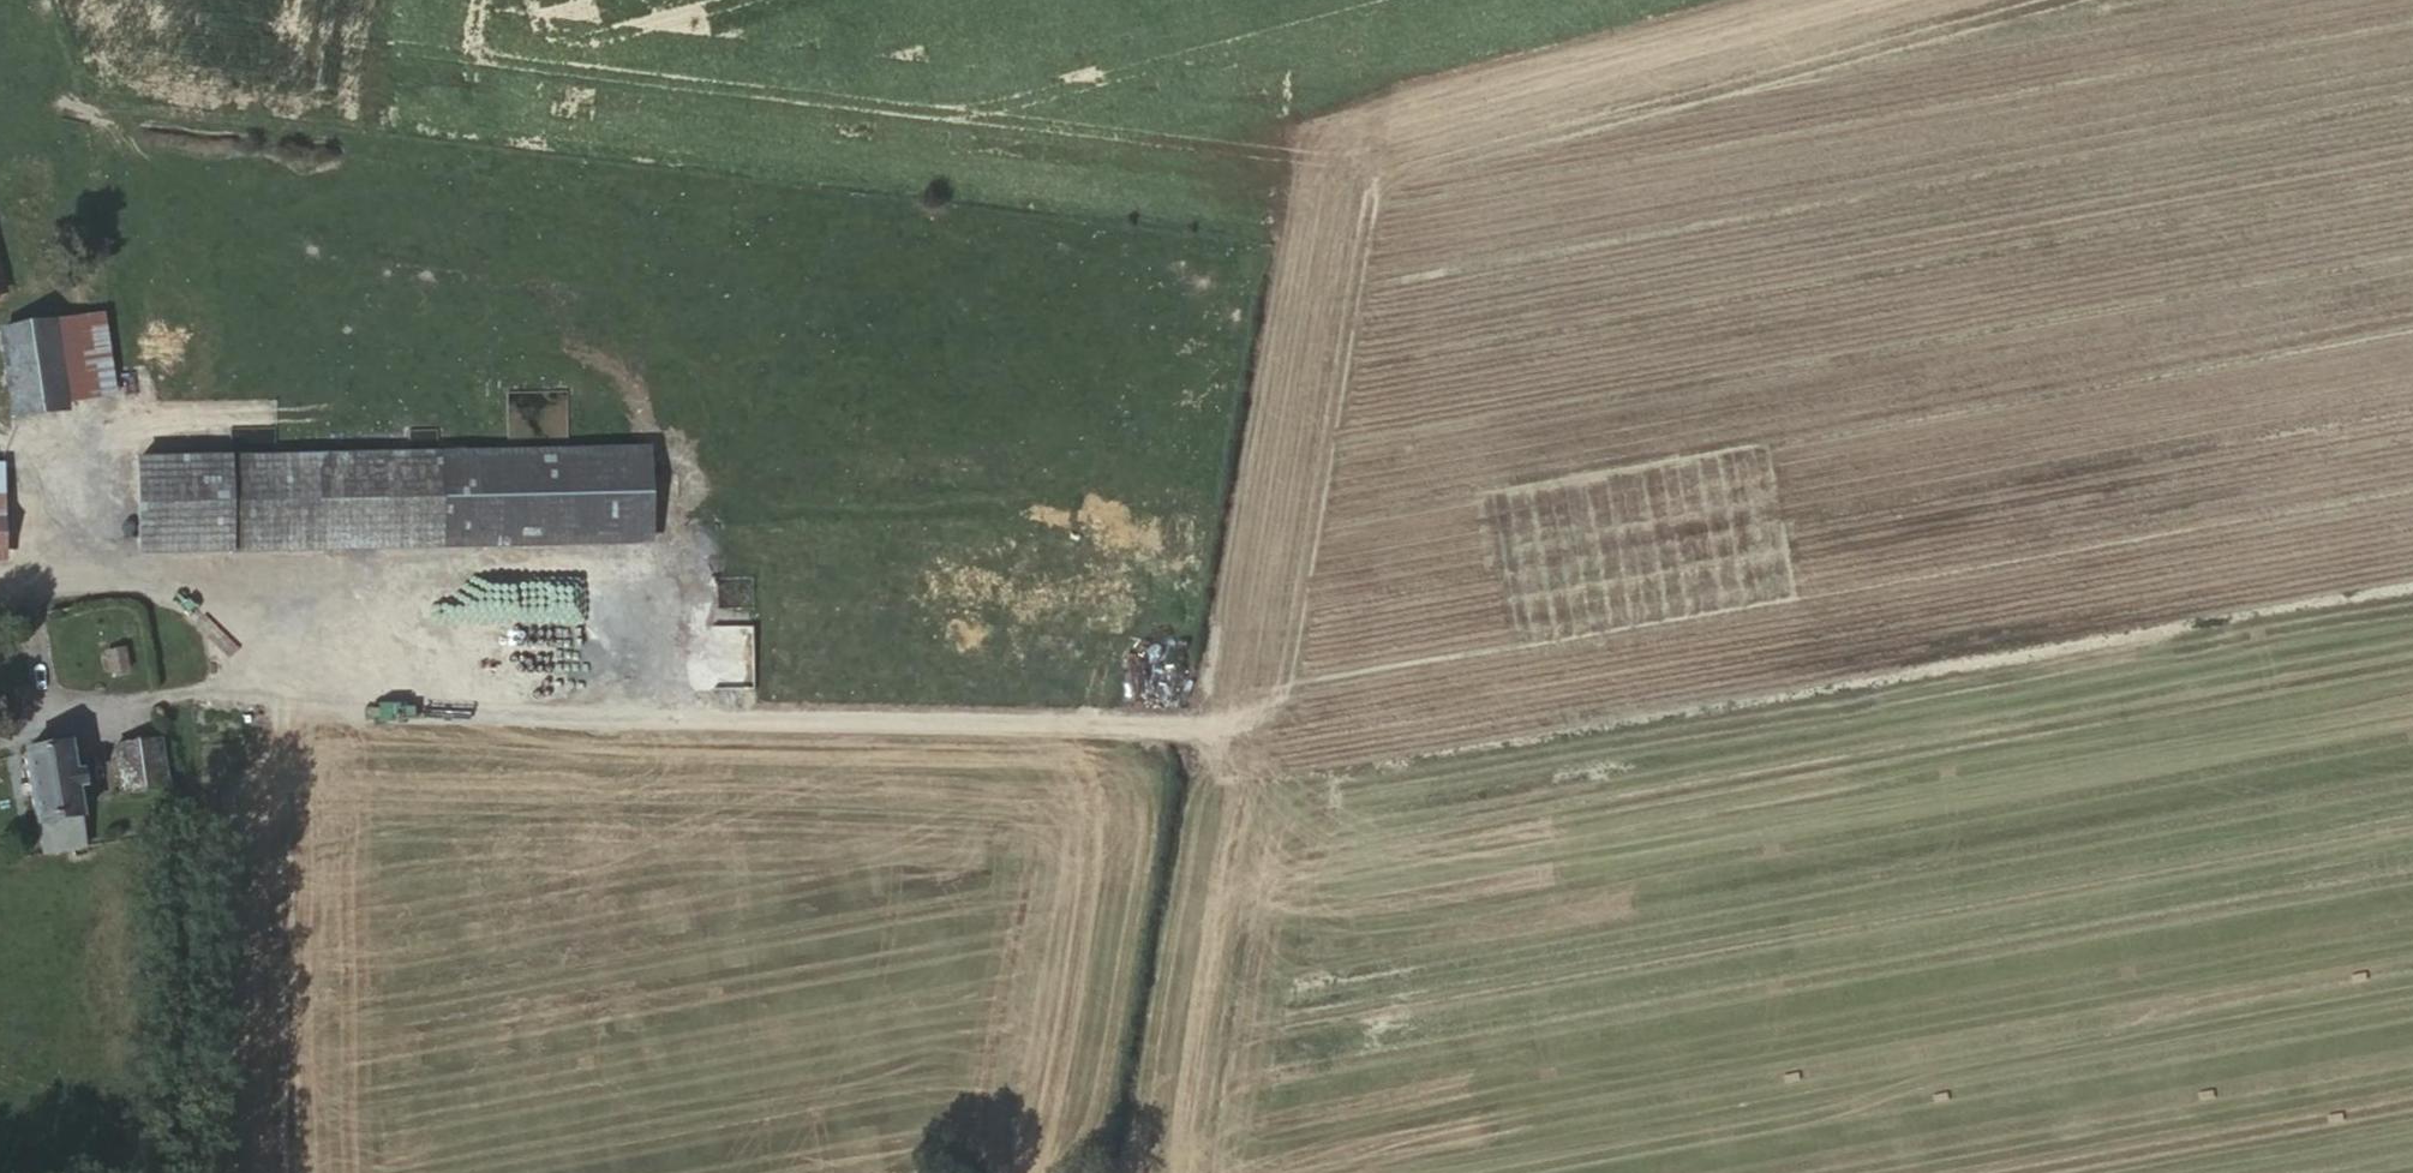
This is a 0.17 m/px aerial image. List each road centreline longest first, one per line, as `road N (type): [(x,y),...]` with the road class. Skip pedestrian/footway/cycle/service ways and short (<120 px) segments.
road 1 (track): [(0,739),(162,695),(263,693),(345,710),(634,728),(1221,721)]

